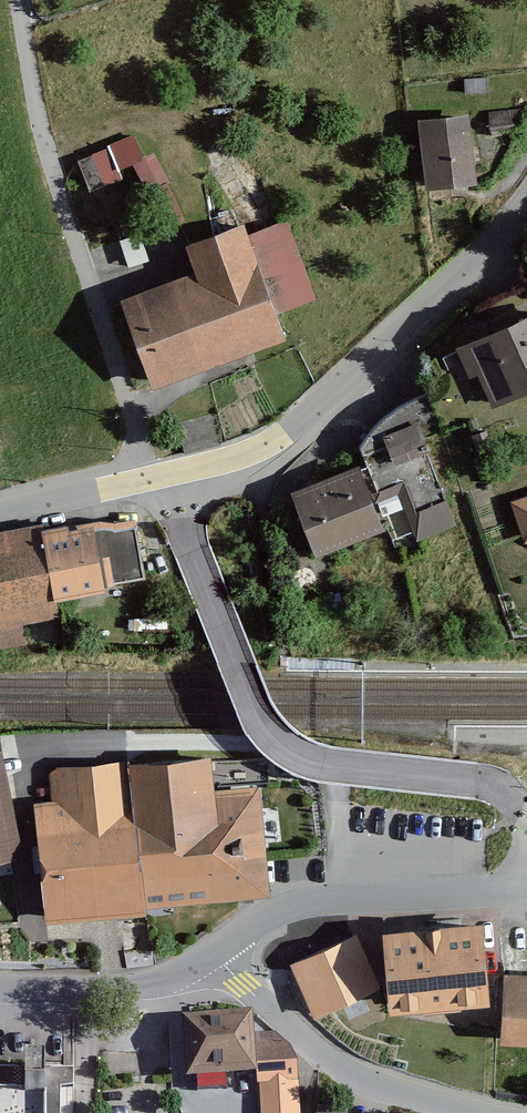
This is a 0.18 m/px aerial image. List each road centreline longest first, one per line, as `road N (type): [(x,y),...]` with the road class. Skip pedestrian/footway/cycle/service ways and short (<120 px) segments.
road 1 (residential): [(526,819),(485,782),(321,764),(274,738),(193,551),(175,473)]
road 2 (residential): [(175,473),(248,453),(288,430),(526,203)]
road 3 (residential): [(217,955),(277,917),(315,906),(526,884)]
road 4 (residential): [(469,1112),(372,1086),(317,1051),(217,955)]
road 5 (residential): [(0,987),(169,983),(217,955)]
road 6 (residential): [(148,479),(87,273)]
road 7 (residential): [(148,479),(0,515)]

